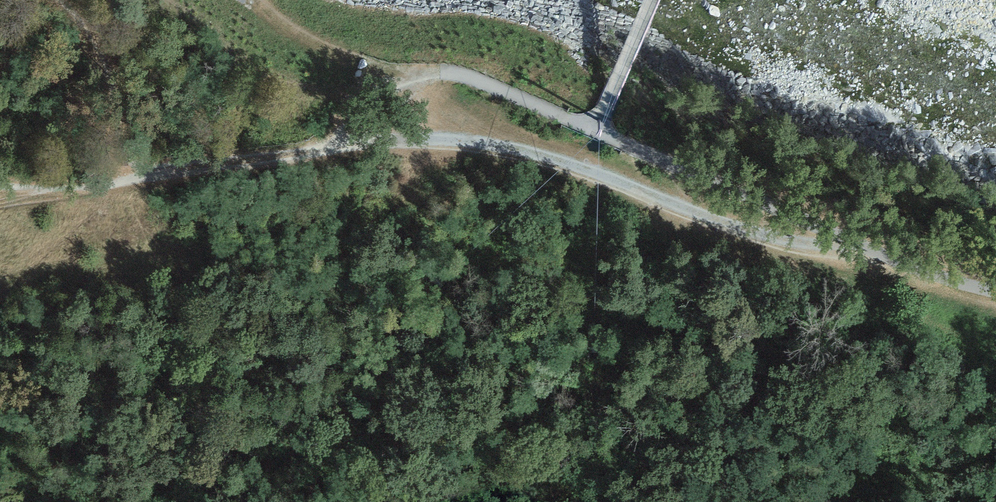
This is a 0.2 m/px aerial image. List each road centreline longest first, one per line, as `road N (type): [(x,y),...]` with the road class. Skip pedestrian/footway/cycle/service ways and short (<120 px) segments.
road 1 (track): [(546,157),(461,139),(331,142),(126,181)]
road 2 (track): [(546,157),(795,243),(891,262)]
road 3 (track): [(597,127),(891,262)]
road 4 (track): [(331,142),(397,80),(447,72),(597,127)]
road 5 (track): [(70,0),(89,27),(126,181)]
road 6 (track): [(648,0),(597,127)]
road 7 (track): [(126,181),(87,188),(0,183)]

